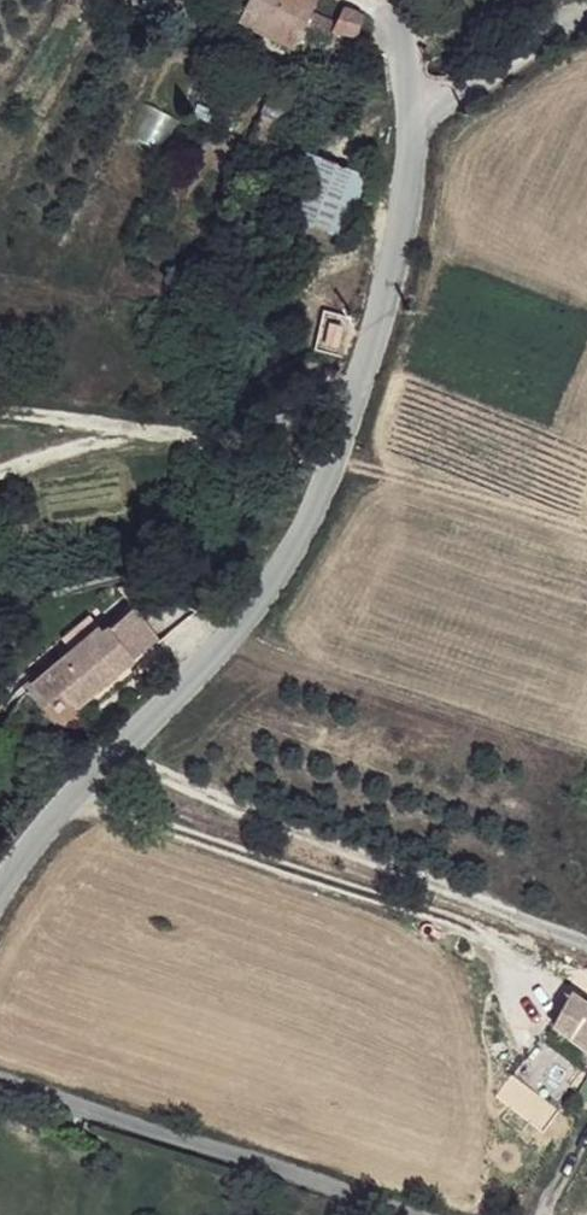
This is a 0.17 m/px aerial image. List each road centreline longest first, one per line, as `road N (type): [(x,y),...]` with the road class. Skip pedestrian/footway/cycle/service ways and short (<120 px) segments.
road 1 (unclassified): [(0,901),(93,774),(256,623),(331,478),(373,372),(422,190),(426,129)]
road 2 (residential): [(400,1214),(0,1086)]
road 3 (residential): [(586,29),(484,85),(426,129)]
road 4 (unclassified): [(426,129),(388,0)]

